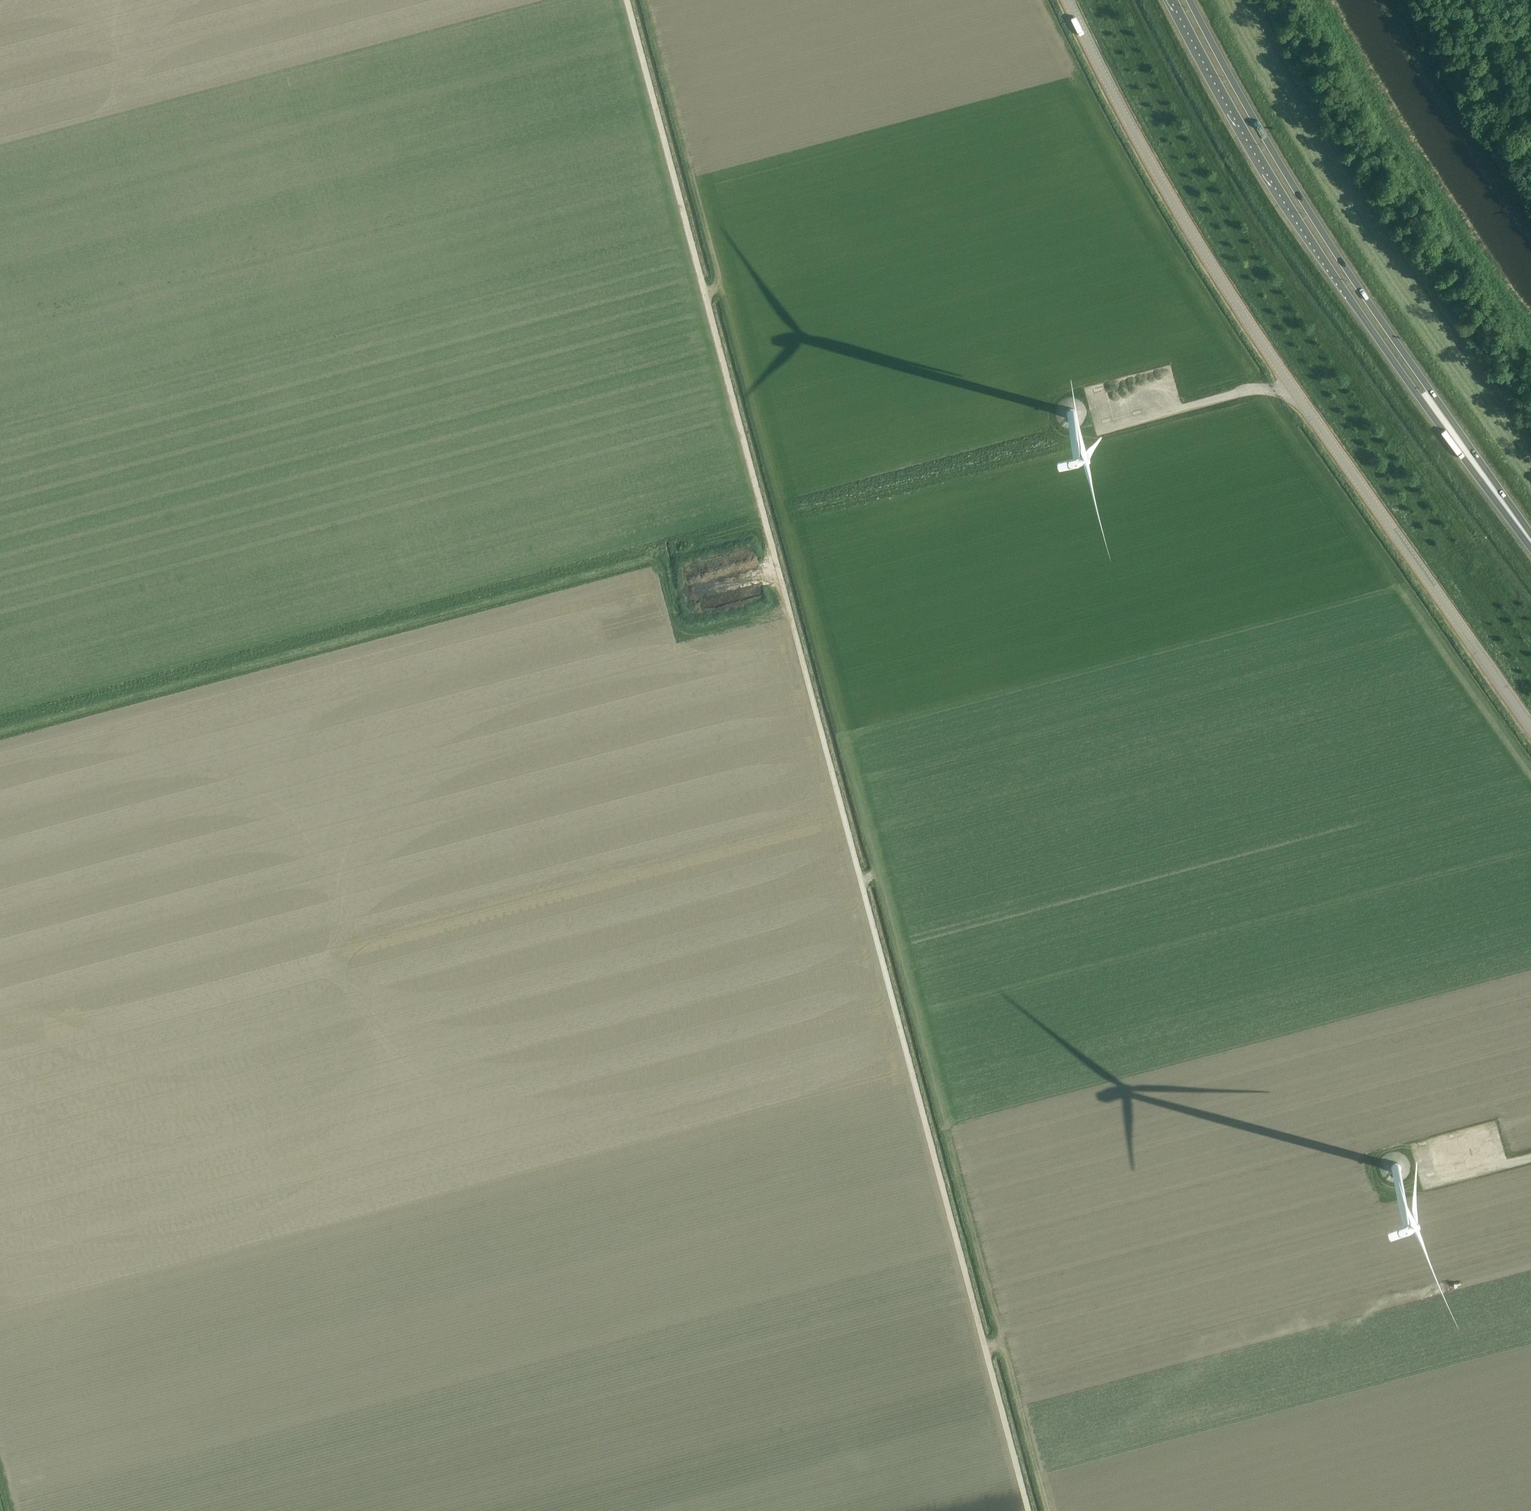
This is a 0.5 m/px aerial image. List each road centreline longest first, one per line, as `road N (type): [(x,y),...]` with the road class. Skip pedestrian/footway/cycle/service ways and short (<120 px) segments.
road 1 (unclassified): [(1530,728),(1164,187),(1067,0)]
road 2 (trunk): [(1170,0),(1308,239),(1440,415)]
road 3 (trunk): [(1440,415),(1259,134),(1188,0)]
road 4 (track): [(1530,219),(1399,0)]
road 5 (trunk): [(1530,541),(1440,415)]

